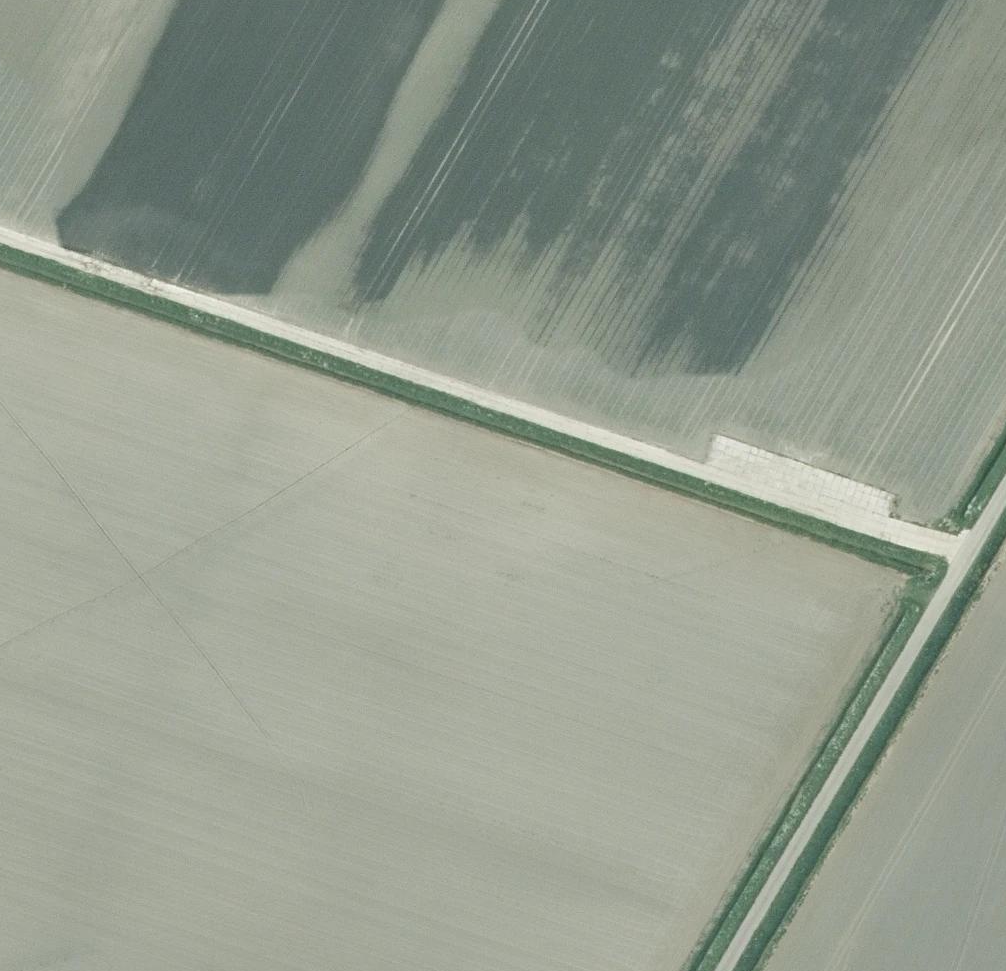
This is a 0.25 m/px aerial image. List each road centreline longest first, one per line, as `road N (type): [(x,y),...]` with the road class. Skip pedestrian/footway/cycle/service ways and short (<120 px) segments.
road 1 (track): [(0,236),(962,564)]
road 2 (unclassified): [(724,970),(1005,488)]

